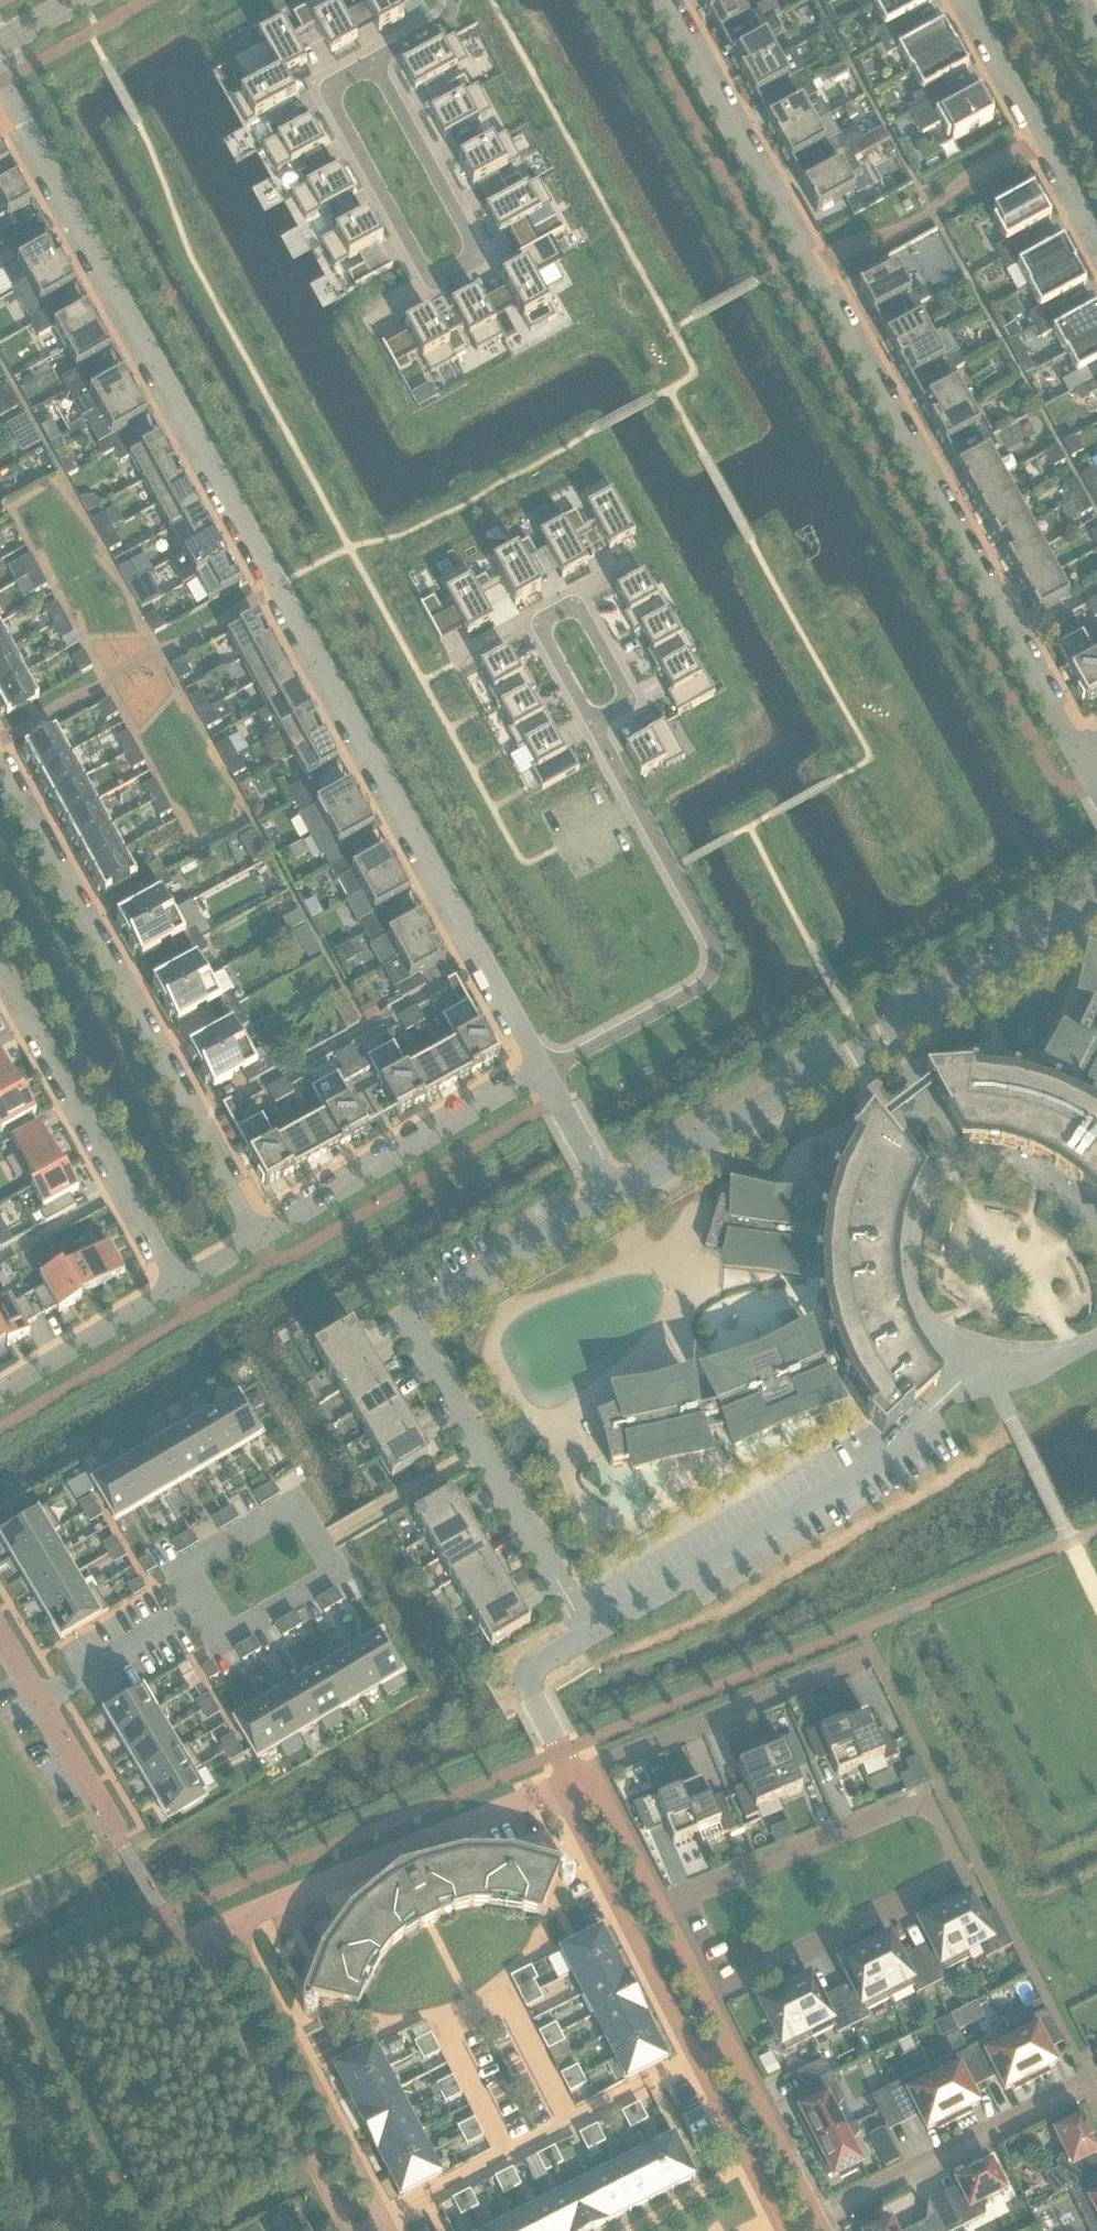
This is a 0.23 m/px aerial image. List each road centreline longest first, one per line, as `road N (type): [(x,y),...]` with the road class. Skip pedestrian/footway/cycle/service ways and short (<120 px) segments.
road 1 (residential): [(0,79),(543,1071)]
road 2 (residential): [(661,0),(1079,753)]
road 3 (residential): [(588,1633),(403,1319),(611,1196)]
road 4 (residential): [(611,1196),(1096,909)]
road 5 (residential): [(258,1238),(0,769)]
road 6 (residential): [(372,59),(481,256),(432,282),(324,86)]
road 7 (residential): [(543,1071),(697,989),(715,958),(591,722)]
road 8 (residential): [(588,1633),(933,1431)]
road 9 (residential): [(202,1605),(222,1639),(338,1574),(295,1502),(182,1573)]
road 10 (residential): [(230,1922),(195,1938),(347,2230)]
road 11 (residential): [(179,1287),(0,967)]
road 12 (residential): [(557,1785),(230,1922)]
road 13 (residential): [(383,2221),(230,1922)]
road 14 (residential): [(543,1071),(258,1238)]
road 15 (residential): [(557,1785),(698,2062)]
road 16 (residential): [(818,2219),(1086,2085)]
road 17 (residential): [(862,1657),(592,1771)]
road 18 (residential): [(707,1998),(966,1867)]
road 19 (residential): [(928,1794),(661,1907)]
road 20 (residential): [(968,0),(1096,236)]
road 21 (residential): [(591,722),(539,624),(577,603),(630,701)]
road 22 (residential): [(179,1287),(0,1393)]
road 23 (residential): [(818,2219),(731,2045)]
road 24 (residential): [(39,1701),(202,1605)]
road 25 (residential): [(574,1778),(528,1678),(588,1633)]
road 26 (residential): [(39,1701),(122,1843)]
road 27 (residential): [(661,1907),(592,1771)]
road 28 (residential): [(543,1071),(611,1196)]
road 29 (residential): [(631,2230),(748,2162)]

